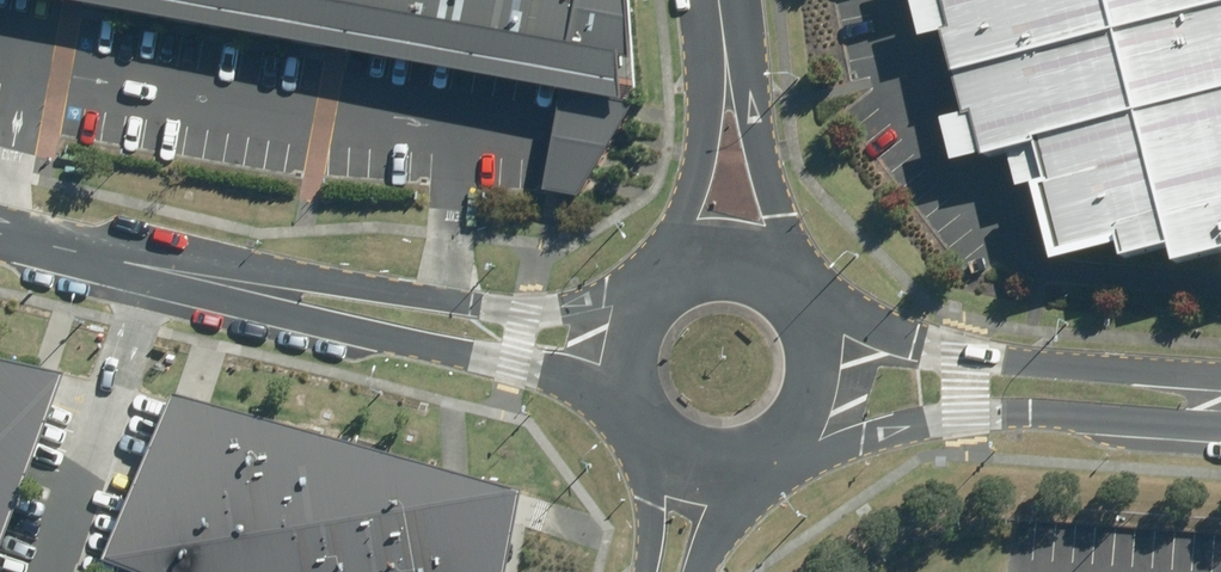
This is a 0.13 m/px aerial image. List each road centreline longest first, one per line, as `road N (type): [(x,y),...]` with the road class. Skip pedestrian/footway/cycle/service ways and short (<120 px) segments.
road 1 (residential): [(623,412),(588,388),(515,365),(430,349),(151,262)]
road 2 (residential): [(151,262),(261,271),(526,313),(642,297)]
road 3 (tertiary): [(1220,416),(1187,427),(968,415),(786,460)]
road 4 (tertiary): [(808,299),(922,347),(1181,378),(1220,393)]
road 5 (residential): [(718,5),(804,294)]
road 6 (residential): [(659,282),(694,189),(718,5)]
road 7 (tertiary): [(808,299),(829,339),(833,384),(818,427),(786,460)]
road 8 (tertiary): [(659,282),(702,263),(734,261),(765,268),(804,294)]
road 9 (residential): [(0,230),(151,262)]
road 10 (tertiary): [(644,571),(653,500),(639,438)]
road 11 (tertiary): [(759,473),(693,474),(639,438)]
road 12 (tertiary): [(623,412),(616,352),(642,297)]

